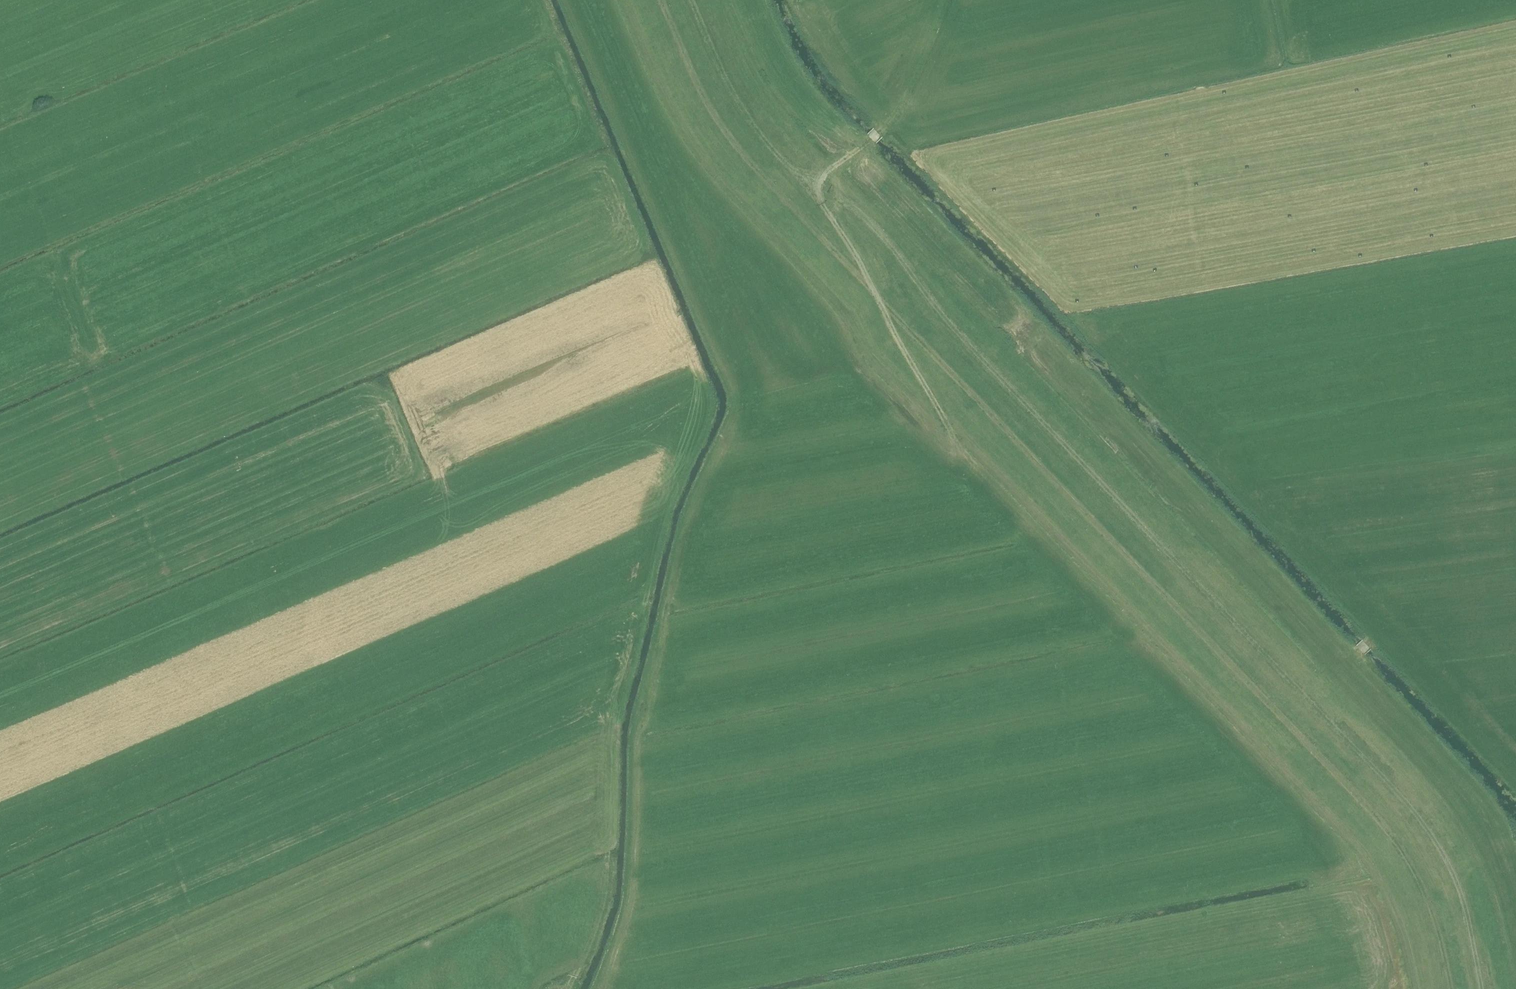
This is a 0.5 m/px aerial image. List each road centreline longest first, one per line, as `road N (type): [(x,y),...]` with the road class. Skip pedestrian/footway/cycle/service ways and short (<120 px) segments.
road 1 (track): [(692,0),(729,87),(764,141),(881,235),(951,328),(1424,824),(1460,894),(1480,988)]
road 2 (track): [(879,131),(825,175),(819,199),(958,448)]
road 3 (track): [(879,131),(907,93),(947,0)]

